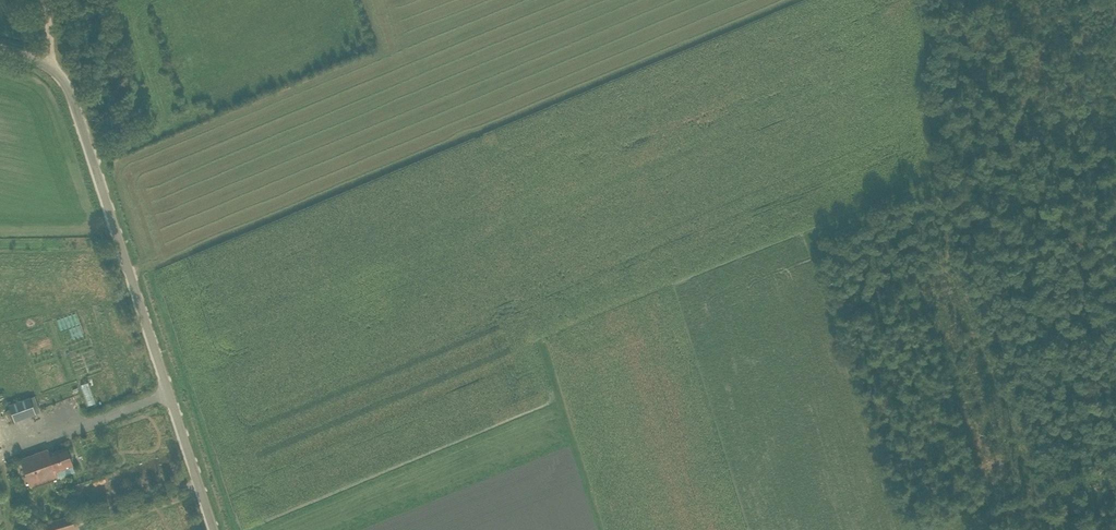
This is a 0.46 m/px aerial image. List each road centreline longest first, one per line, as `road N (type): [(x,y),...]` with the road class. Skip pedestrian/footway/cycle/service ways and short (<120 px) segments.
road 1 (unclassified): [(206,529),(56,69),(0,54)]

